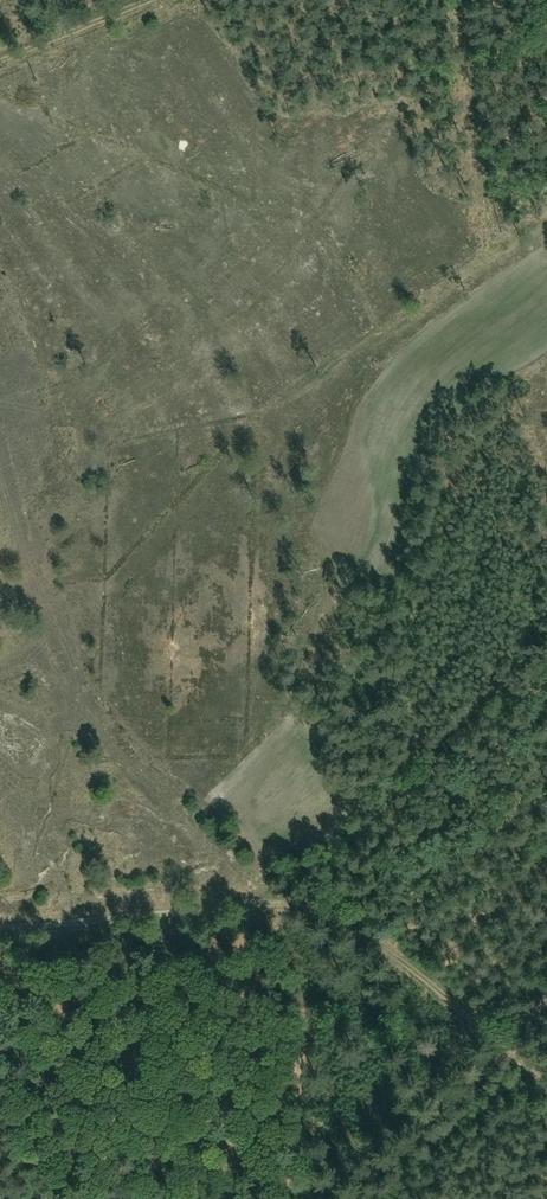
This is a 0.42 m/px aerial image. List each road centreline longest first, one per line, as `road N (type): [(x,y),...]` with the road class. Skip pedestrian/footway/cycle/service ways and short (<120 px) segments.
road 1 (track): [(499,1039),(377,929),(294,896),(0,928)]
road 2 (track): [(340,1198),(546,993)]
road 3 (track): [(0,62),(144,0)]

